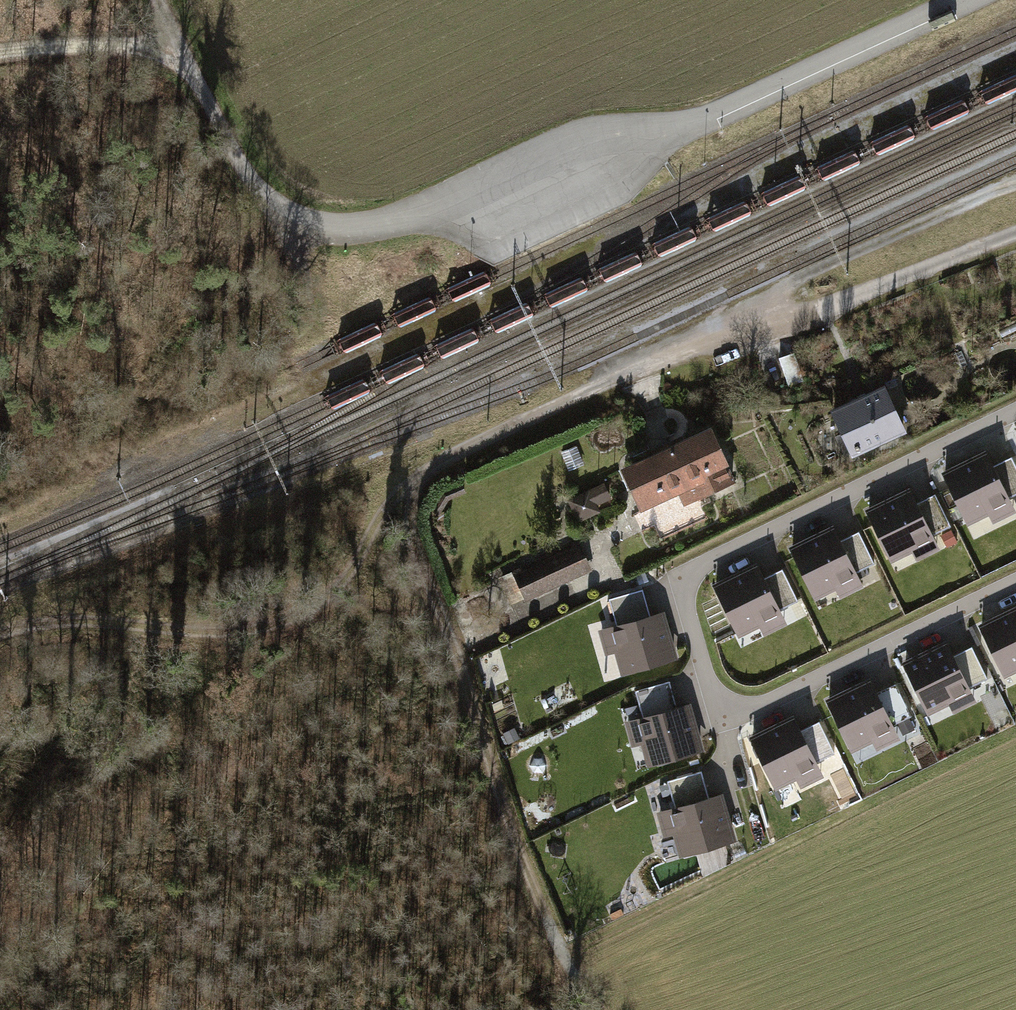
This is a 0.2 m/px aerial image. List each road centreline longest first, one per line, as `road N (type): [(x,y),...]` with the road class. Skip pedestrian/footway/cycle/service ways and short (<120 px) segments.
road 1 (unclassified): [(156,0),(261,199),(295,222),(373,229),(700,122),(963,0)]
road 2 (residential): [(1015,411),(692,570),(683,595),(715,700),(744,711),(1015,577)]
road 3 (residential): [(1015,231),(639,370),(455,452),(415,478)]
road 4 (track): [(415,478),(406,508),(539,892),(590,1009)]
road 5 (track): [(0,633),(63,618),(209,638),(257,635),(321,601),(388,494),(415,478)]
road 6 (track): [(174,44),(0,66)]

